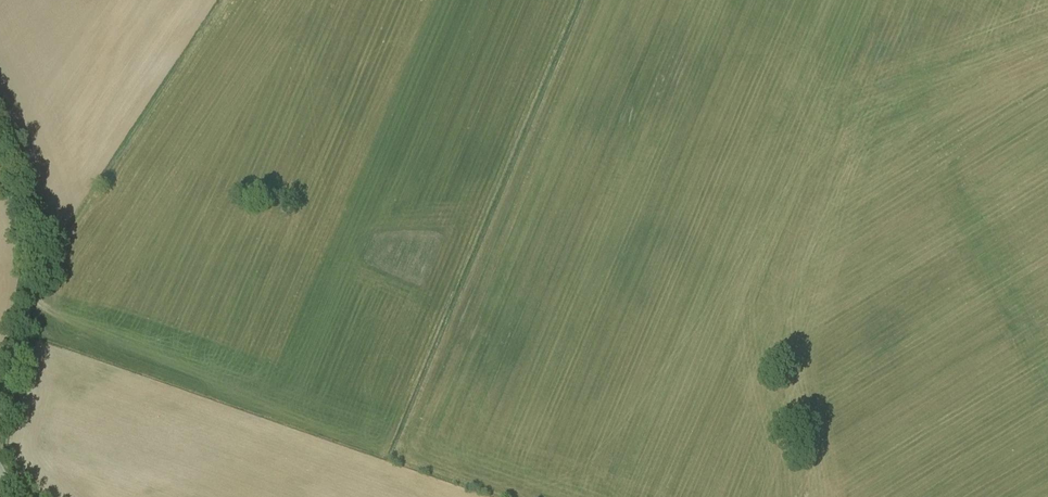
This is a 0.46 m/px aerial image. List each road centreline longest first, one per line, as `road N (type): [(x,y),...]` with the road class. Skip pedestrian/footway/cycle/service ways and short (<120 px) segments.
road 1 (unclassified): [(0,392),(32,261),(25,206),(0,147)]

